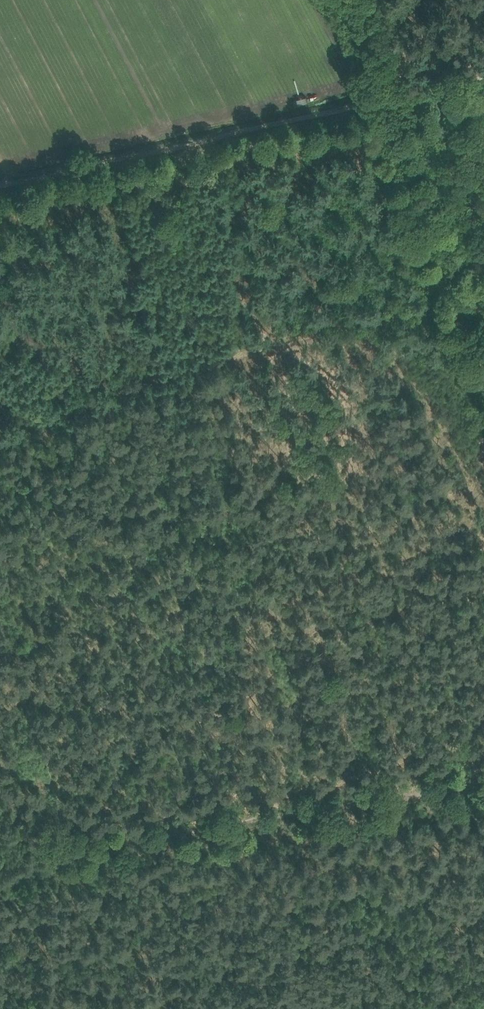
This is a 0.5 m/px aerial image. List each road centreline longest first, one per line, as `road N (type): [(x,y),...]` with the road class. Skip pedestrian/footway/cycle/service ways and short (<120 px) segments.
road 1 (track): [(0,188),(383,99)]

